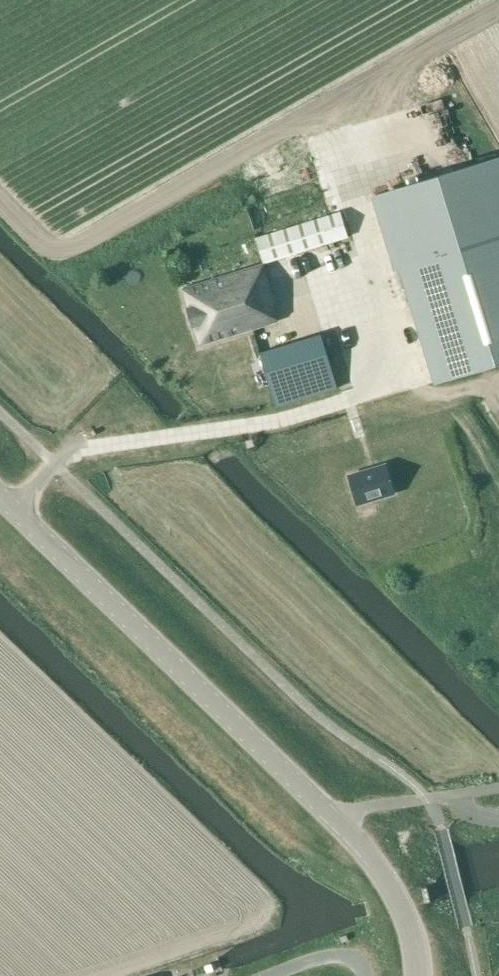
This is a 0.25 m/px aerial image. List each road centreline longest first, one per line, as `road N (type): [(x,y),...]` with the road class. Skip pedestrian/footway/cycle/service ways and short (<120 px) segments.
road 1 (tertiary): [(419,975),(401,905),(355,842),(0,496)]
road 2 (track): [(361,402),(97,449)]
road 3 (track): [(328,813),(457,795),(478,815),(498,816)]

